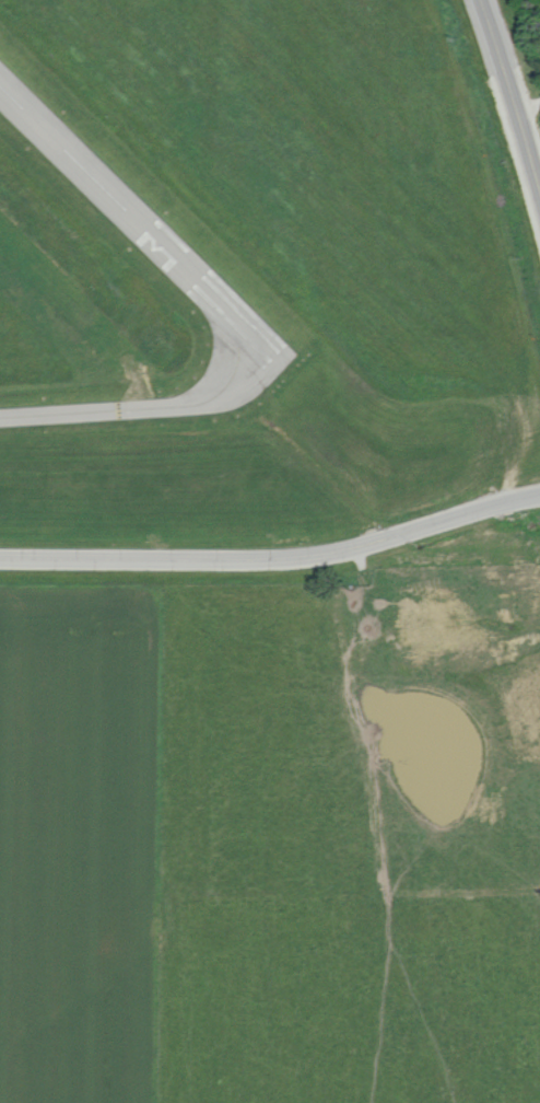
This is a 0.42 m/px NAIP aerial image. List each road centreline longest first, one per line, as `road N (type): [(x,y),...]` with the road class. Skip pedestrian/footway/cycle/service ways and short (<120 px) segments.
road 1 (residential): [(0,556),(302,556),(539,494)]
road 2 (secondary): [(478,0),(539,198)]

